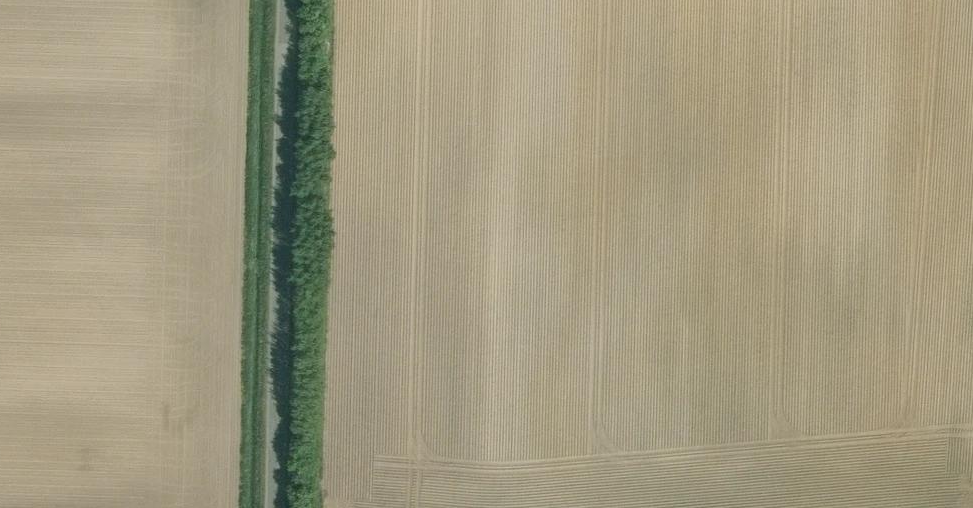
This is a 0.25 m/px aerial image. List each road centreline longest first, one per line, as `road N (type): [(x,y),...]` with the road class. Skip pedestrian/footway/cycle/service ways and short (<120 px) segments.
road 1 (unclassified): [(277,507),(291,0)]

